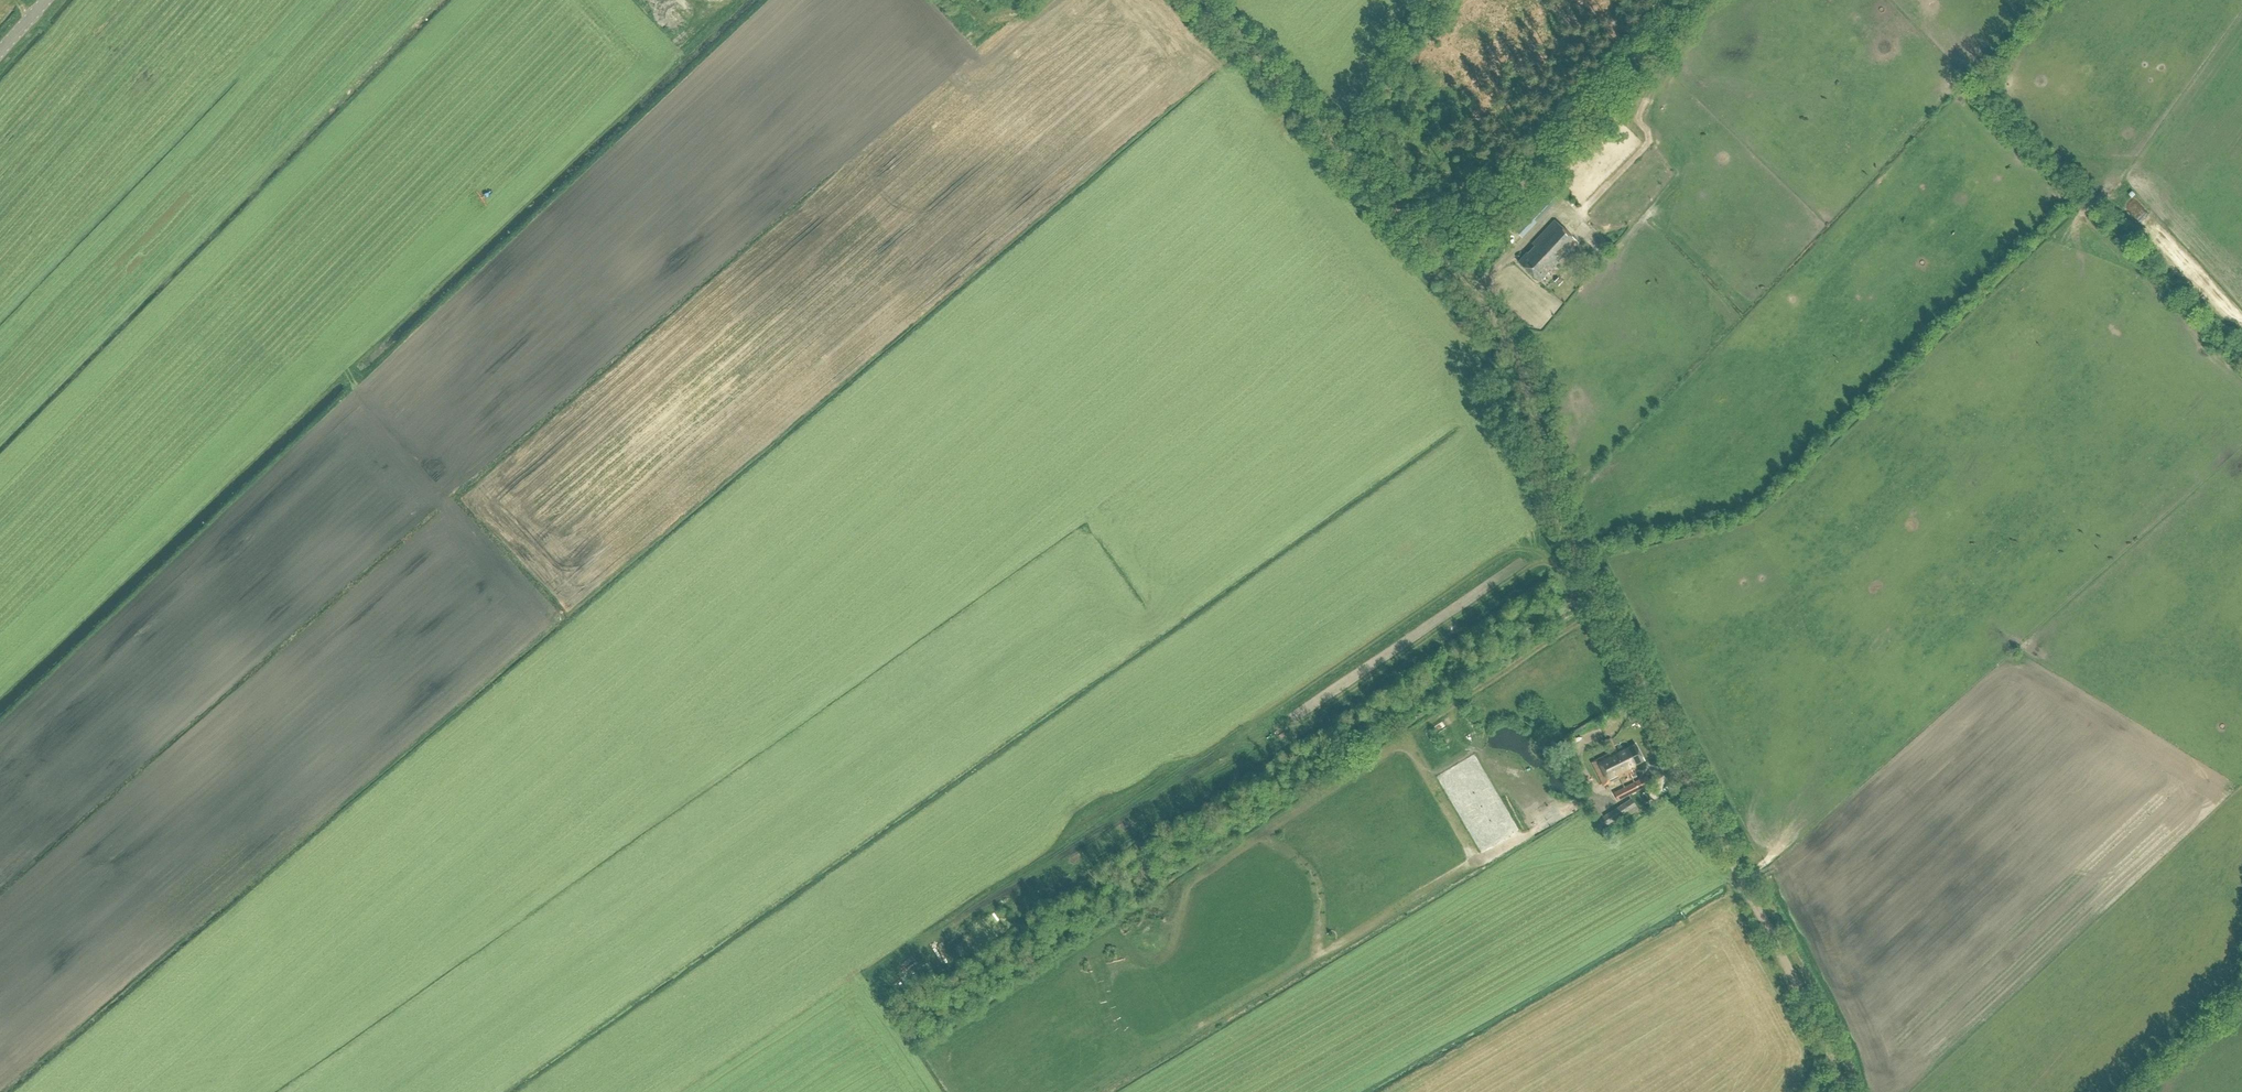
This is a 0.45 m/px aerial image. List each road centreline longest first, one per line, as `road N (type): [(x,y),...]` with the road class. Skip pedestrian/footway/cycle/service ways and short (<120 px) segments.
road 1 (unclassified): [(1843,1091),(1823,1038),(1568,536),(1512,347),(1207,0)]
road 2 (track): [(1442,263),(1693,0)]

